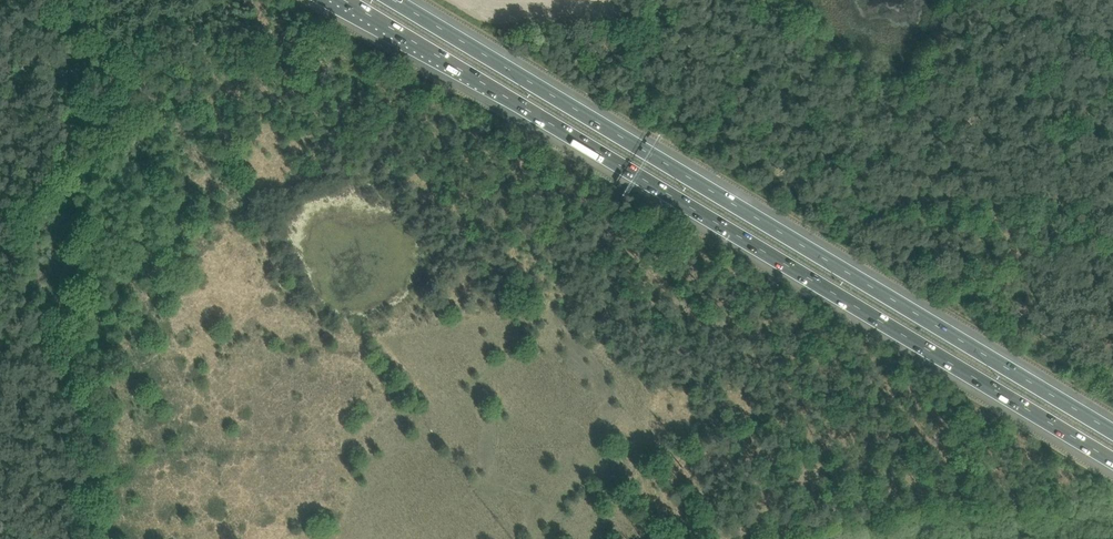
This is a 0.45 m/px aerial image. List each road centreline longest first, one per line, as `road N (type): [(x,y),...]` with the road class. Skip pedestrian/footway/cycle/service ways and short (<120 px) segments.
road 1 (motorway): [(346,0),(1112,462)]
road 2 (motorway): [(1112,432),(392,0)]

